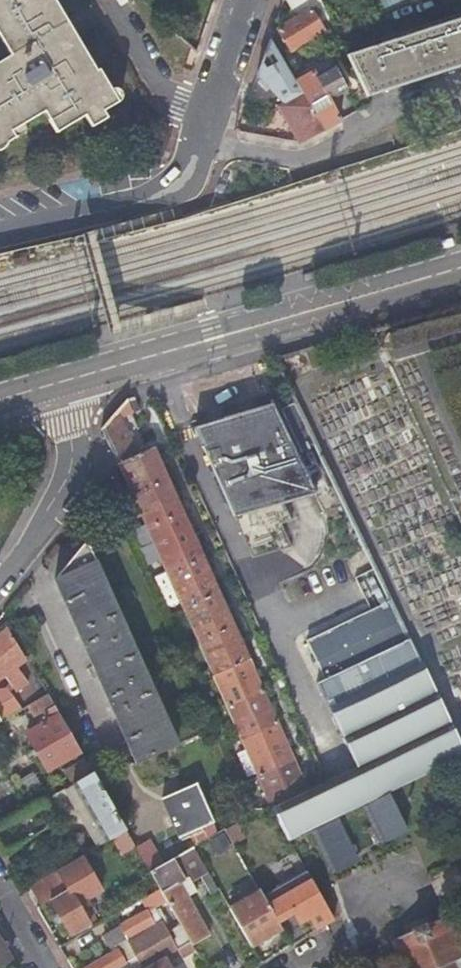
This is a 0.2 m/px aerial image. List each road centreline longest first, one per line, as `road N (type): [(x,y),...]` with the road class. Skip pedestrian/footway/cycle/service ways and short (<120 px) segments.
road 1 (secondary): [(116,367),(460,264)]
road 2 (residential): [(194,134),(175,195),(0,239)]
road 3 (residential): [(0,582),(116,367)]
road 4 (residential): [(194,134),(115,0)]
road 5 (residential): [(242,0),(194,134)]
road 6 (secondary): [(0,401),(116,367)]

